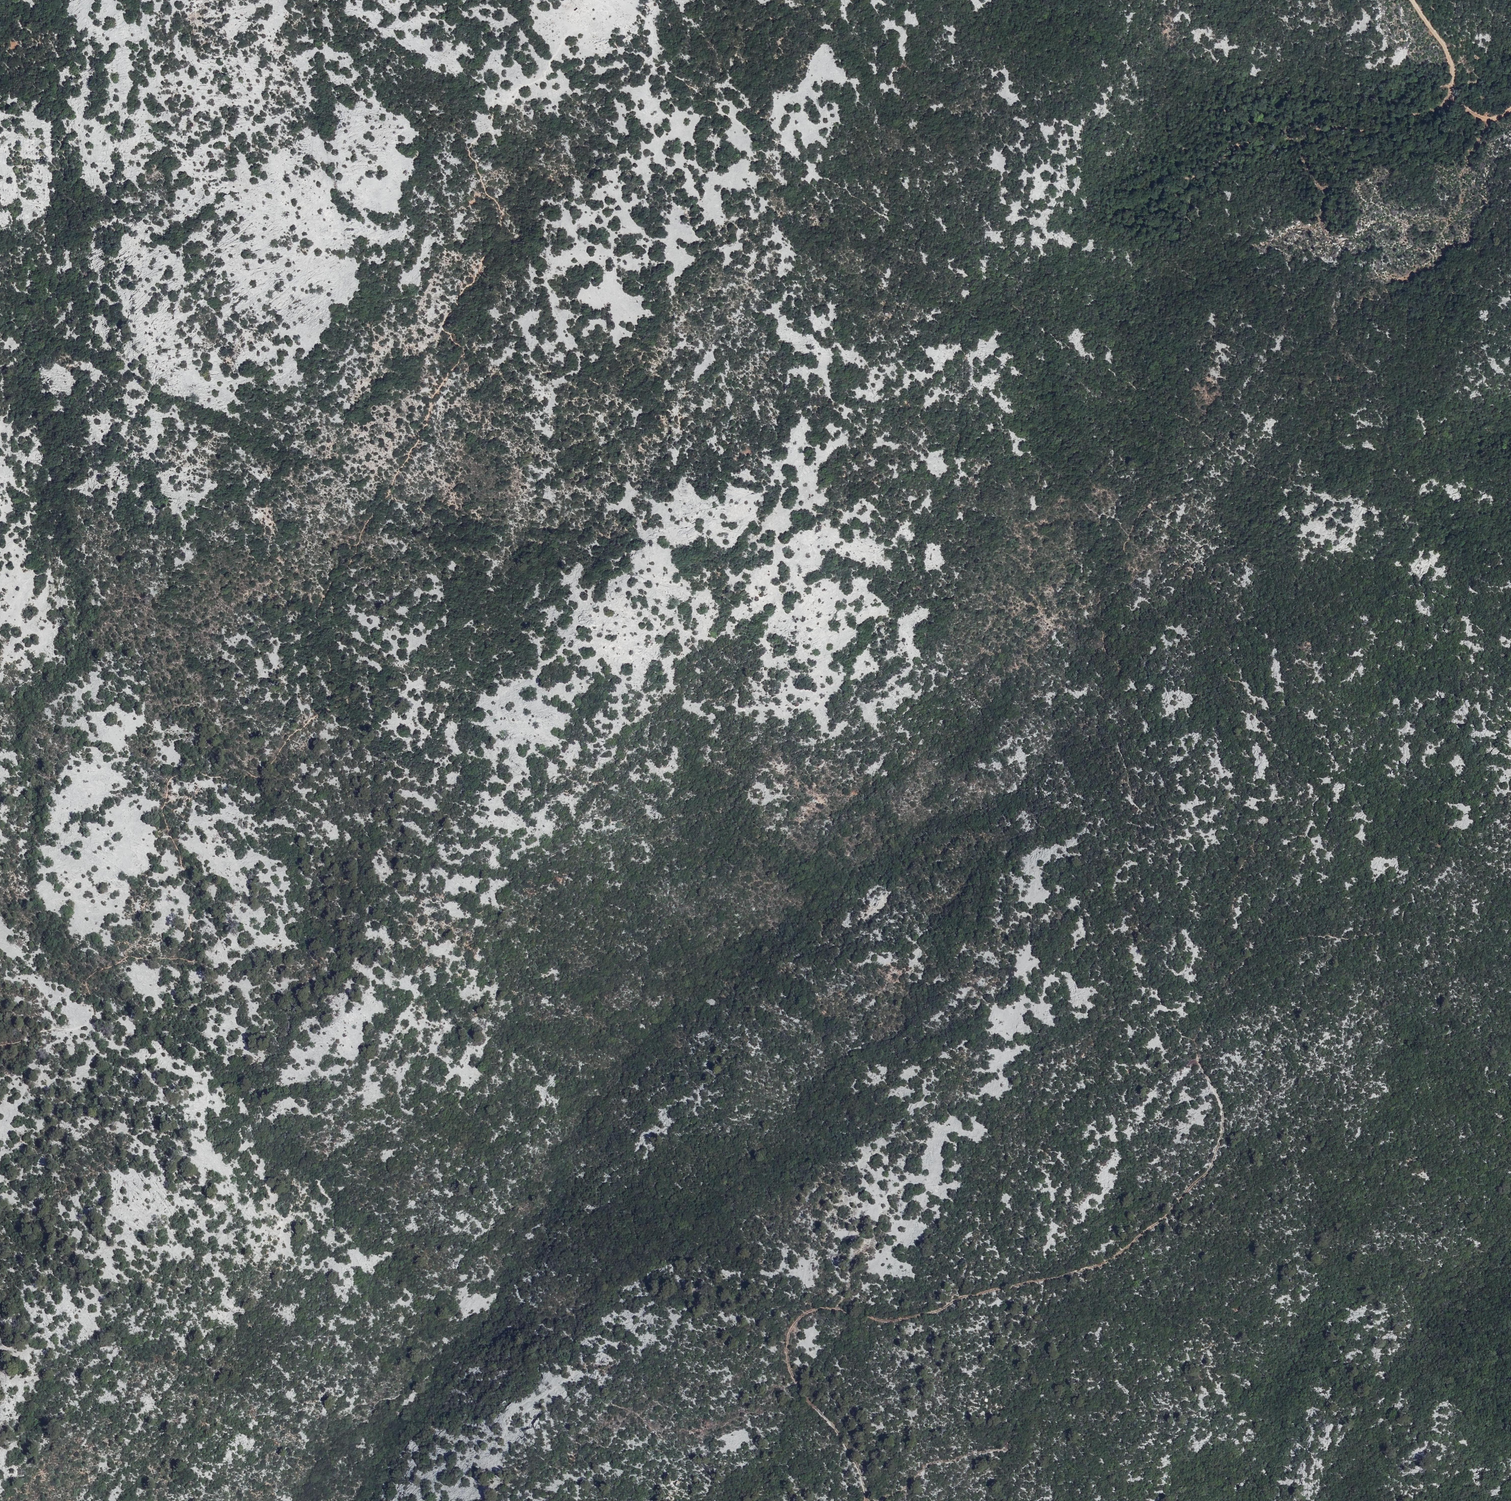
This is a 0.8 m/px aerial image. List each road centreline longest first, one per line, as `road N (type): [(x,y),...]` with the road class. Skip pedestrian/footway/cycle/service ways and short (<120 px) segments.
road 1 (track): [(863,1500),(858,1475),(793,1369),(796,1324),(813,1311),(835,1309),(888,1322),(962,1296),(1094,1268),(1120,1254),(1206,1172),(1221,1134),(1219,1105)]
road 2 (track): [(1412,0),(1452,69),(1448,99),(1485,120),(1510,108)]

